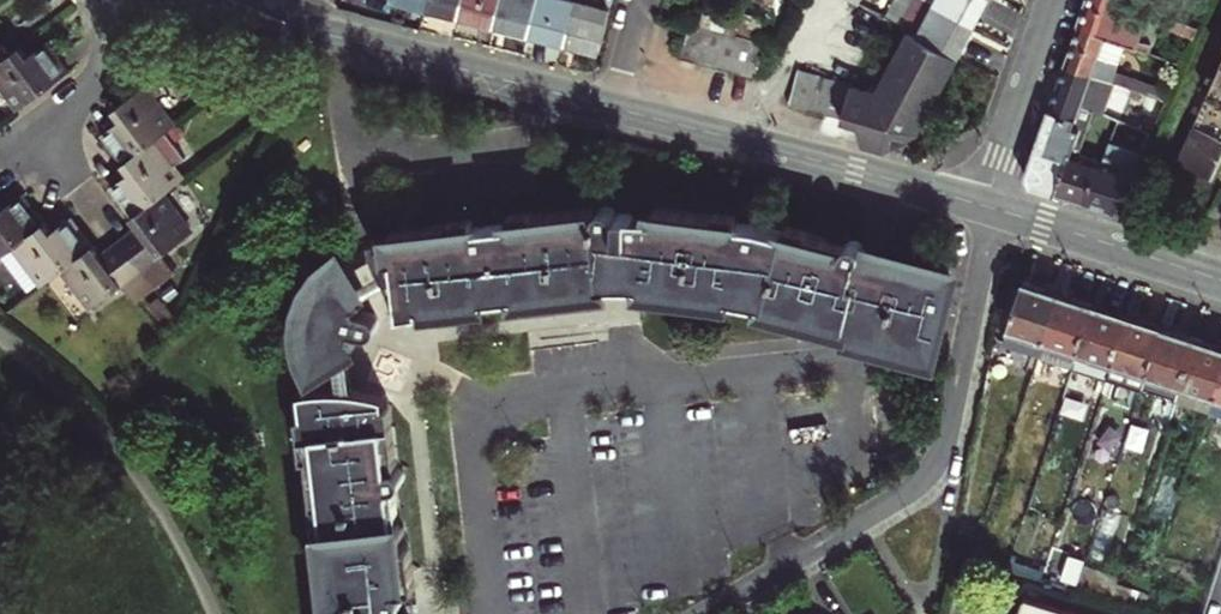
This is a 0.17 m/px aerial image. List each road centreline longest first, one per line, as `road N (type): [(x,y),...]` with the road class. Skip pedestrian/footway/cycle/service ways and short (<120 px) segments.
road 1 (residential): [(615,109),(207,0)]
road 2 (residential): [(983,206),(615,109)]
road 3 (residential): [(1220,281),(983,206)]
road 4 (residential): [(1058,0),(983,206)]
road 5 (residential): [(118,0),(94,86),(62,120),(48,157)]

